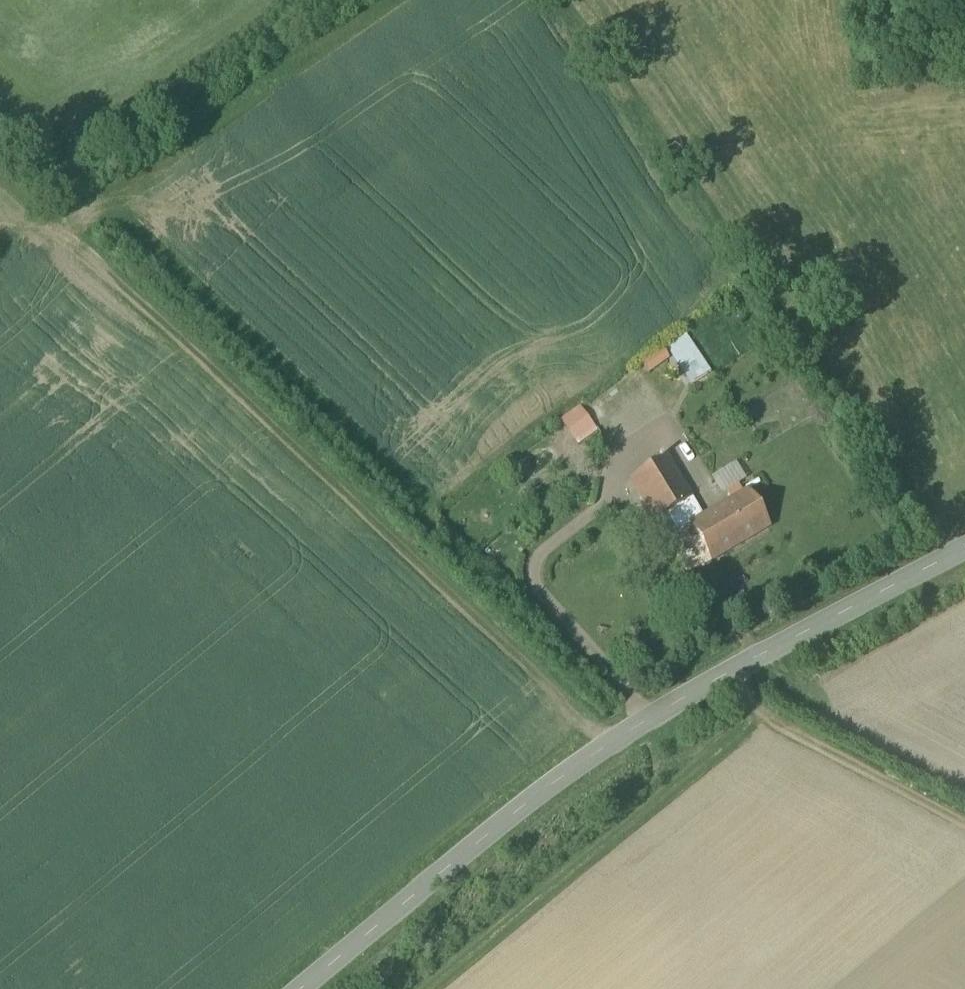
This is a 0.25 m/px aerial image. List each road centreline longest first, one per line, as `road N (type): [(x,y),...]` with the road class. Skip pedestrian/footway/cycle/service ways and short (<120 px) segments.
road 1 (tertiary): [(300,988),(580,765),(732,673),(964,550)]
road 2 (track): [(732,673),(762,717),(964,828)]

